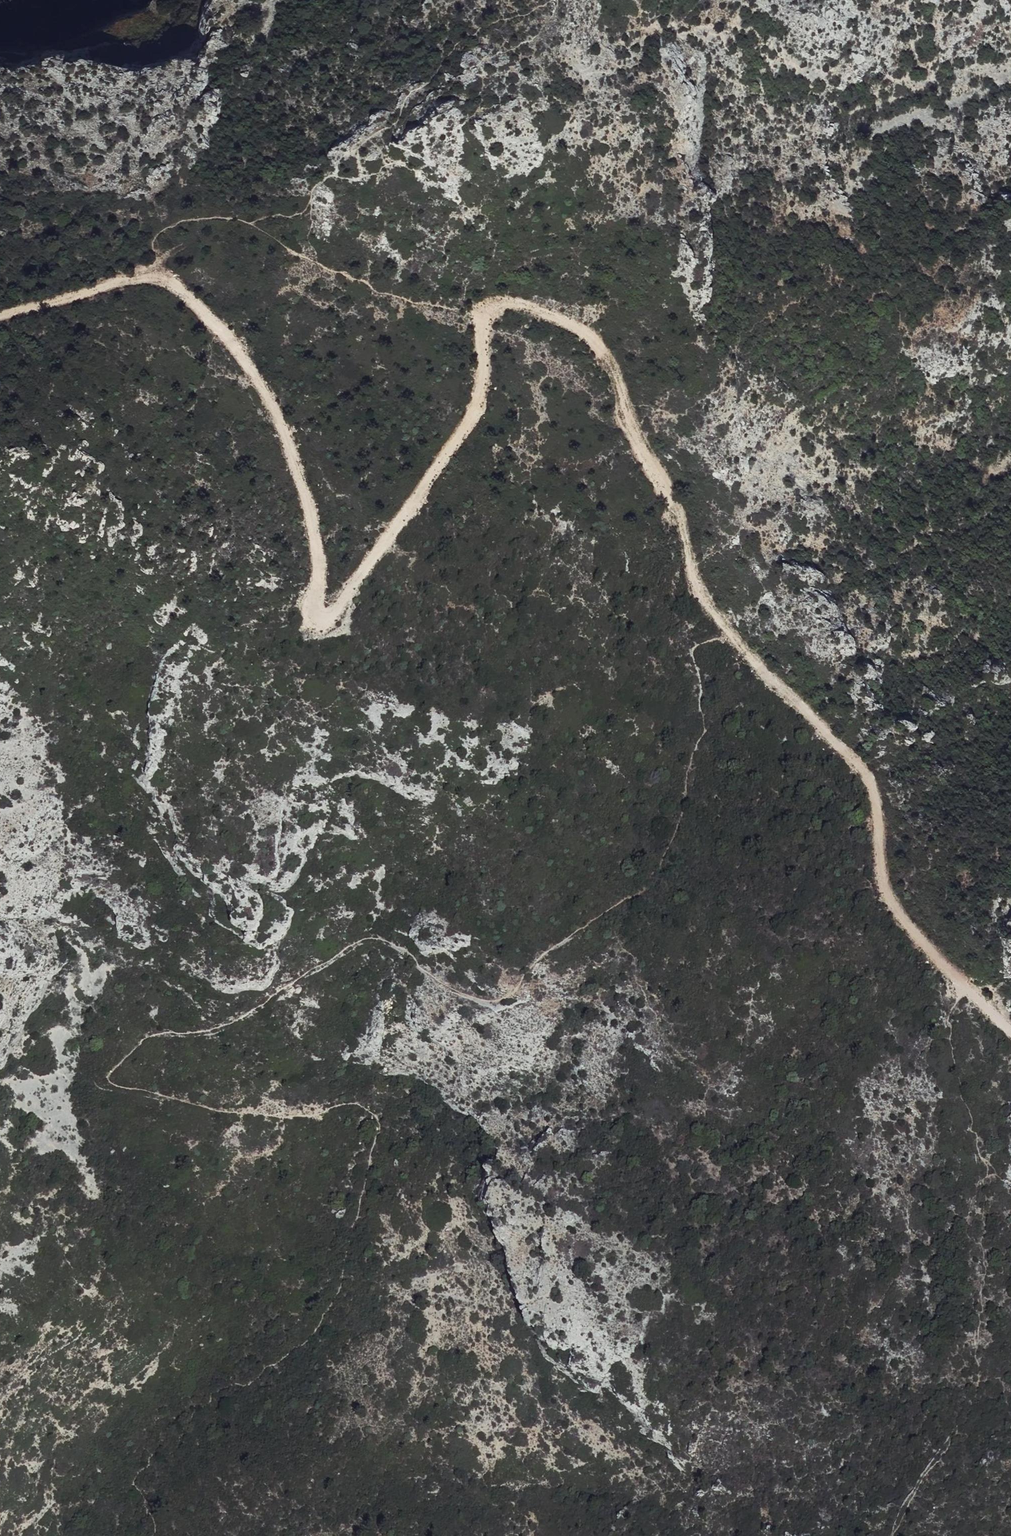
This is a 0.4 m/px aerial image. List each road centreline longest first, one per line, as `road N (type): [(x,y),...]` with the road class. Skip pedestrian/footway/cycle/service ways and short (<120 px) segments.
road 1 (track): [(0,316),(133,282),(171,286),(194,304),(265,391),(310,511),(318,599),(331,611),(476,409),(482,327),(491,310),(528,306),(576,325),(618,369),(675,492),(695,579),(743,647),(872,780),(890,898),(1010,1030)]

